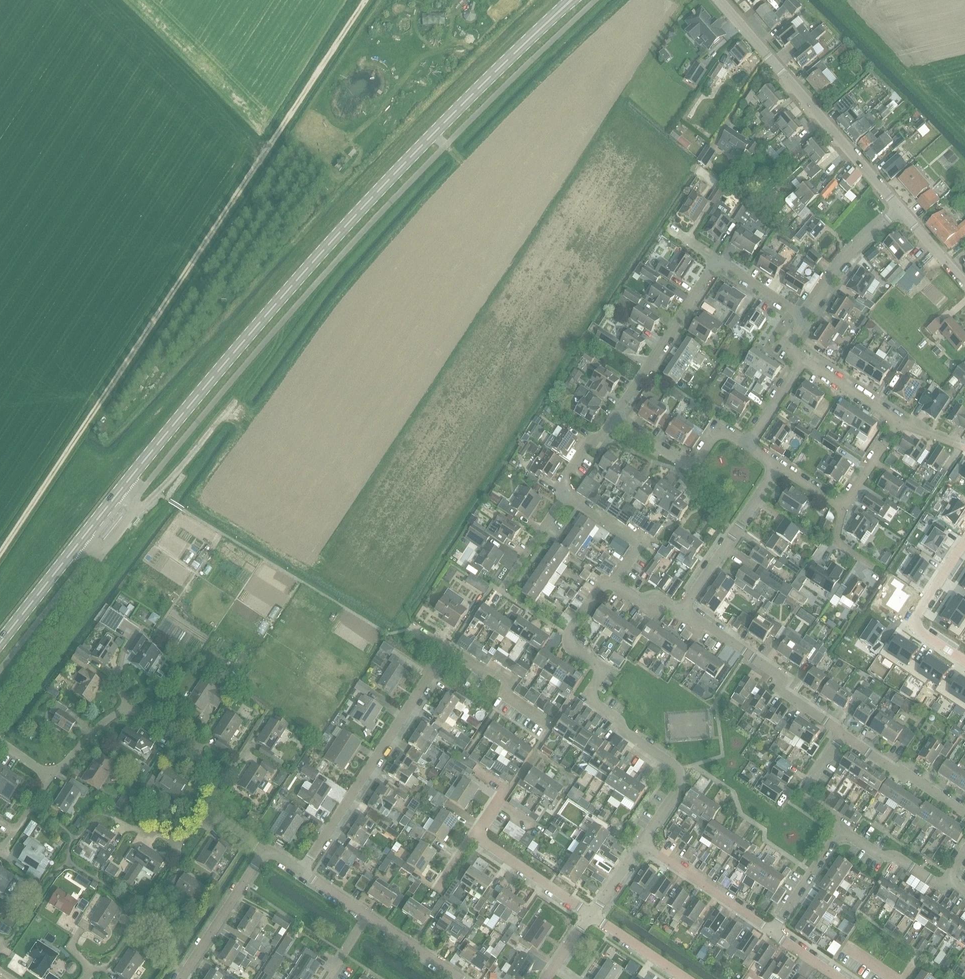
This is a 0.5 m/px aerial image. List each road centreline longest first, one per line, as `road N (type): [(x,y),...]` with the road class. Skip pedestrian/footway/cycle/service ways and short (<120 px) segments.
road 1 (secondary): [(0,643),(246,338),(457,109),(571,0)]
road 2 (track): [(0,554),(365,0)]
road 3 (residential): [(640,846),(678,790),(680,770),(596,704),(592,690),(606,669),(570,639),(605,584),(613,586)]
road 4 (tertiary): [(899,209),(719,0)]
road 5 (residential): [(302,872),(448,648)]
road 6 (residential): [(842,736),(783,692),(776,674),(682,611)]
road 7 (residential): [(0,717),(100,551)]
road 8 (residential): [(615,419),(716,263)]
road 9 (residential): [(682,611),(778,468)]
road 10 (residential): [(748,447),(716,436),(698,462),(684,465),(615,419)]
road 11 (residential): [(964,542),(915,621),(922,635),(964,662)]
road 12 (residential): [(770,934),(640,846)]
road 13 (residential): [(181,978),(266,850)]
road 14 (residential): [(806,319),(840,267),(899,209)]
road 15 (residential): [(964,814),(842,736)]
road 16 (residential): [(591,915),(474,836)]
road 17 (residential): [(613,586),(637,543),(568,491)]
road 18 (residential): [(448,648),(506,684),(507,700),(543,723)]
road 19 (residential): [(770,934),(842,831)]
road 20 (residential): [(501,592),(568,491)]
road 21 (residential): [(842,831),(806,796),(842,736)]
road 22 (residential): [(948,880),(935,881),(842,831)]

